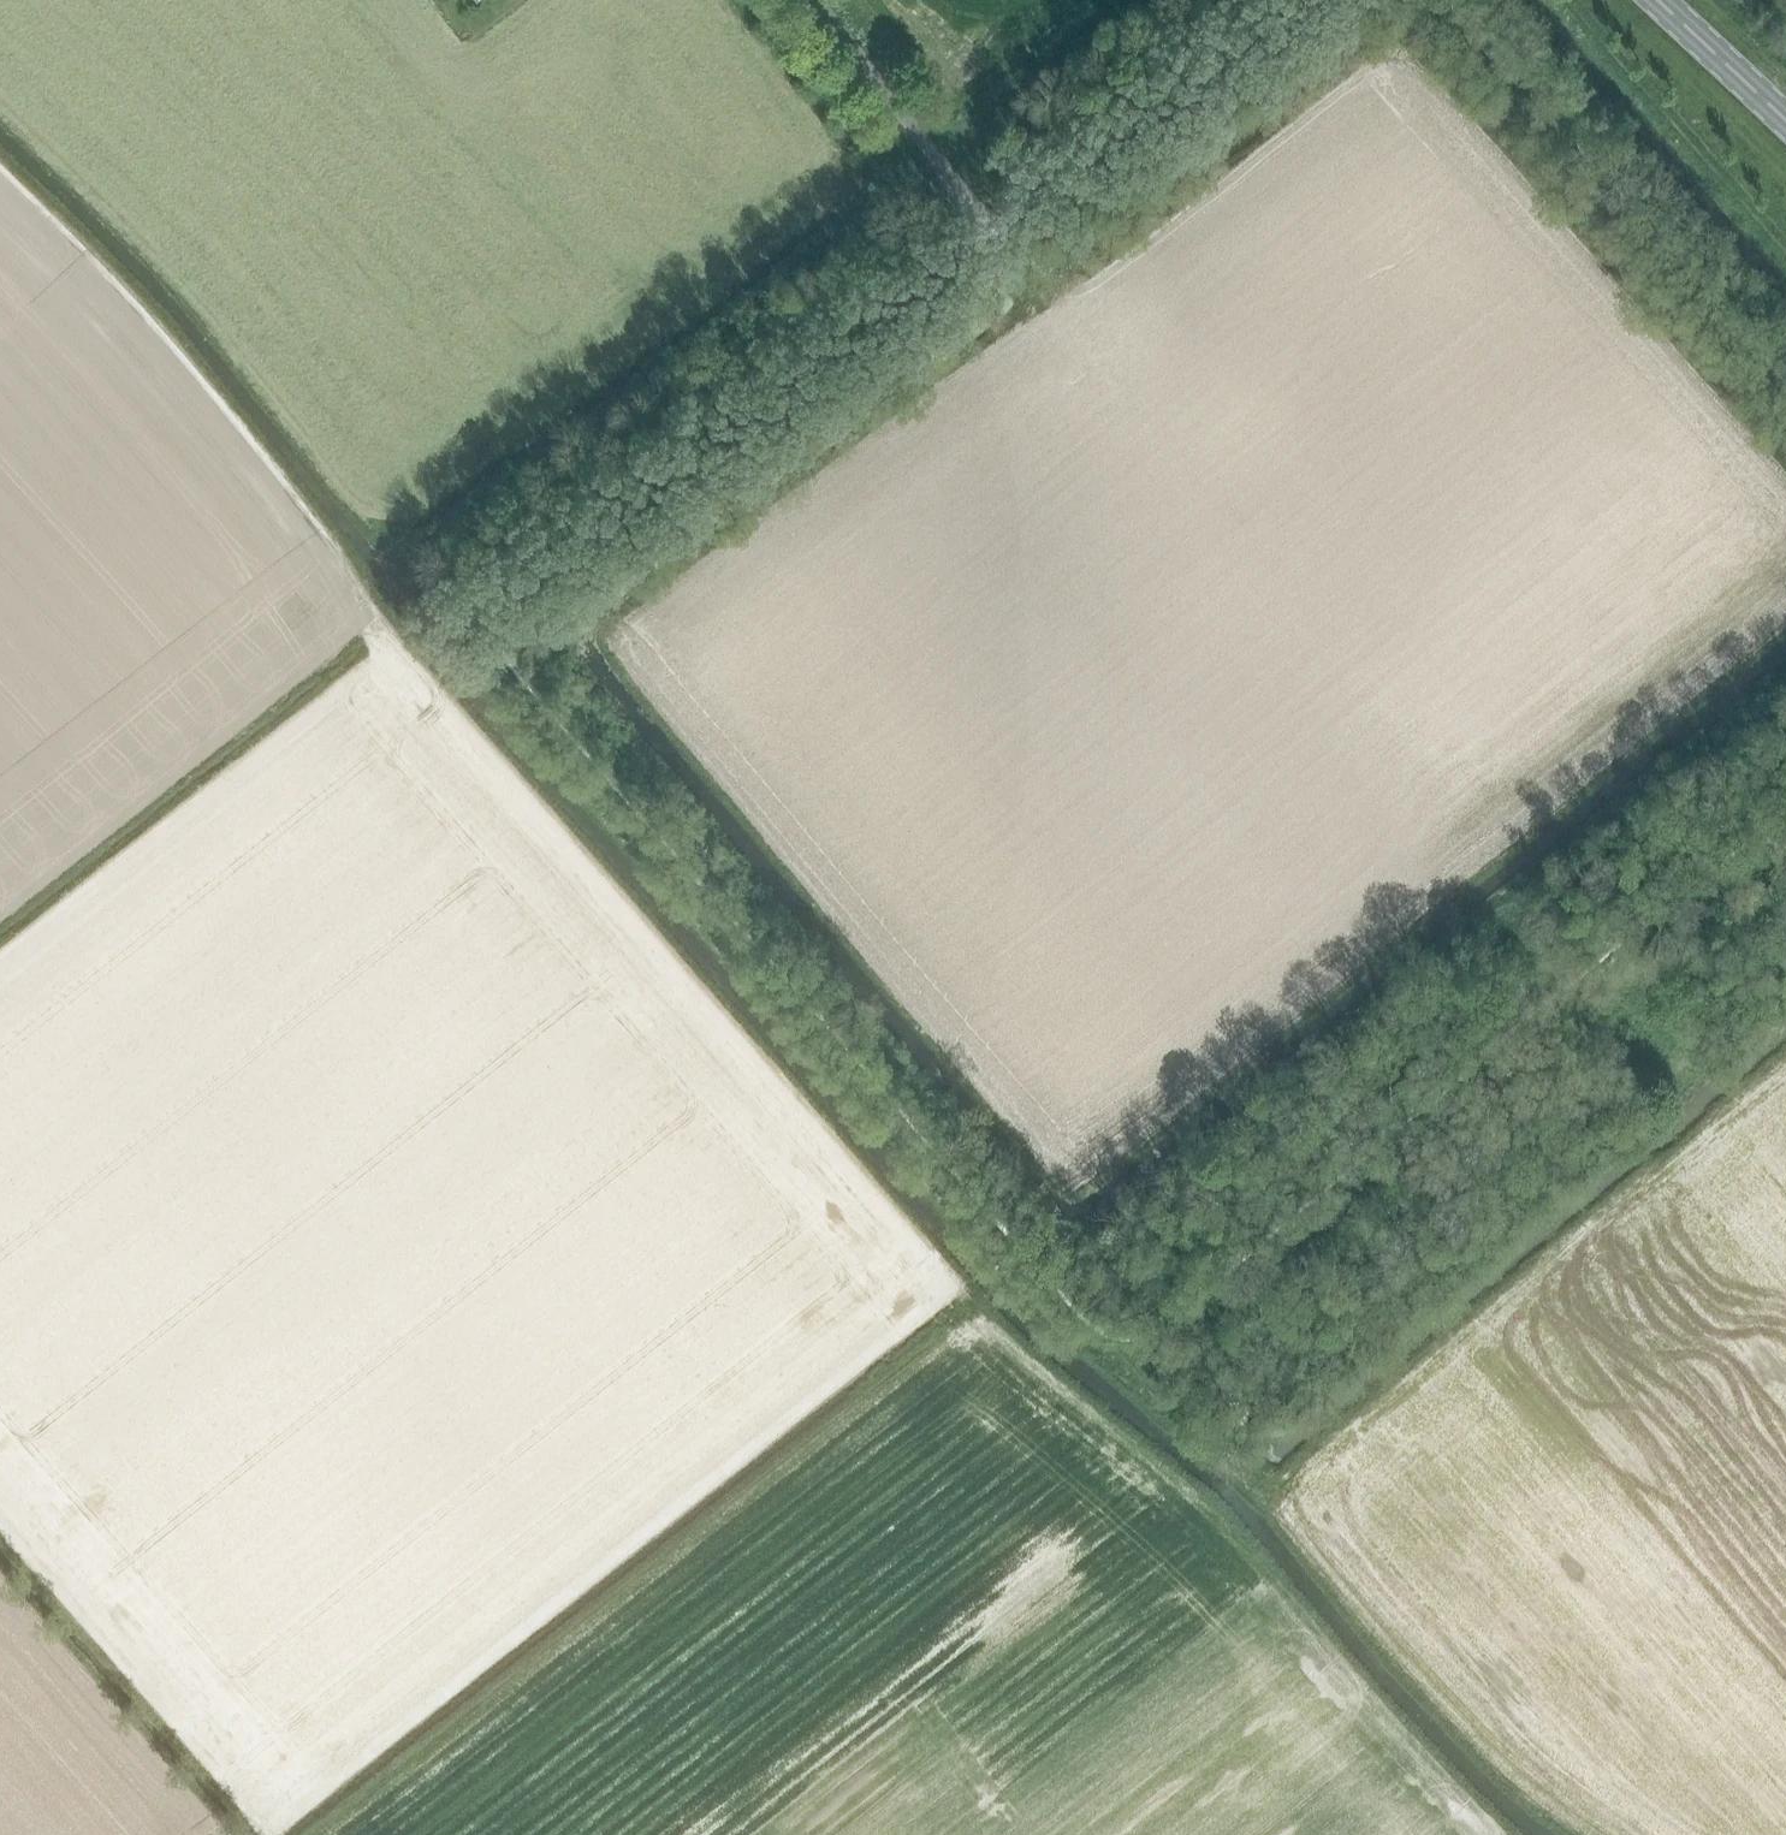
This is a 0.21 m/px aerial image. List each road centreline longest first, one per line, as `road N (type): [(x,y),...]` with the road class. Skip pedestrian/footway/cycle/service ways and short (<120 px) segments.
road 1 (track): [(0,171),(128,303),(299,506),(379,636),(427,686)]
road 2 (track): [(812,0),(1051,302)]
road 3 (primary): [(1785,119),(1659,0)]

